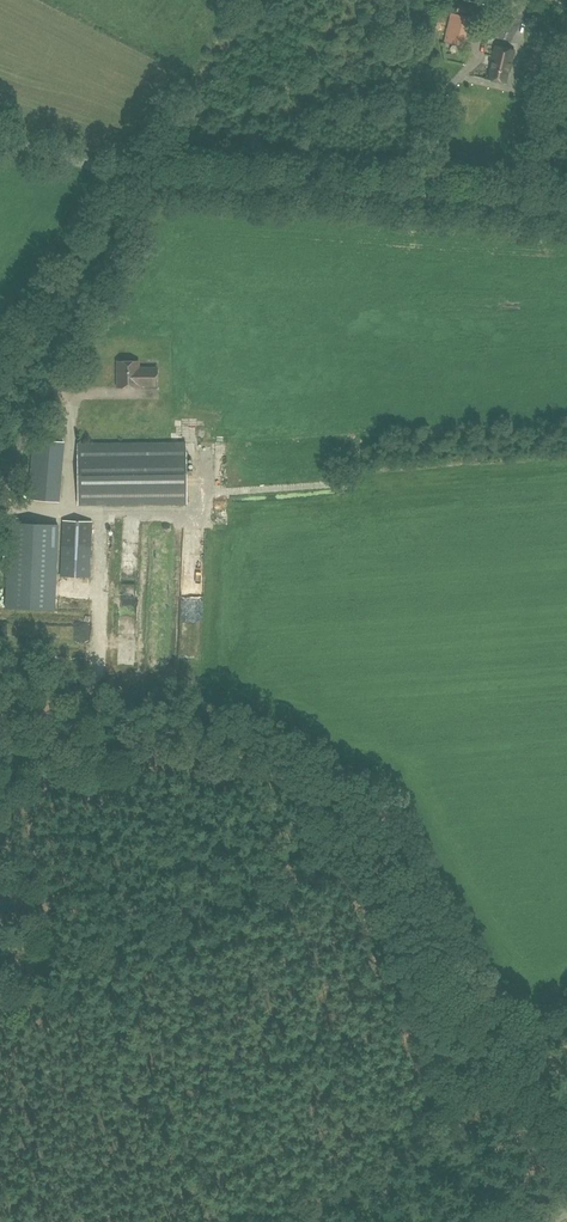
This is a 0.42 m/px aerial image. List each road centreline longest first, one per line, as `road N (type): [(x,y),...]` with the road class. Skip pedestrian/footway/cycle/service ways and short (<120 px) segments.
road 1 (unclassified): [(566,207),(136,175),(0,139)]
road 2 (track): [(0,505),(136,175)]

